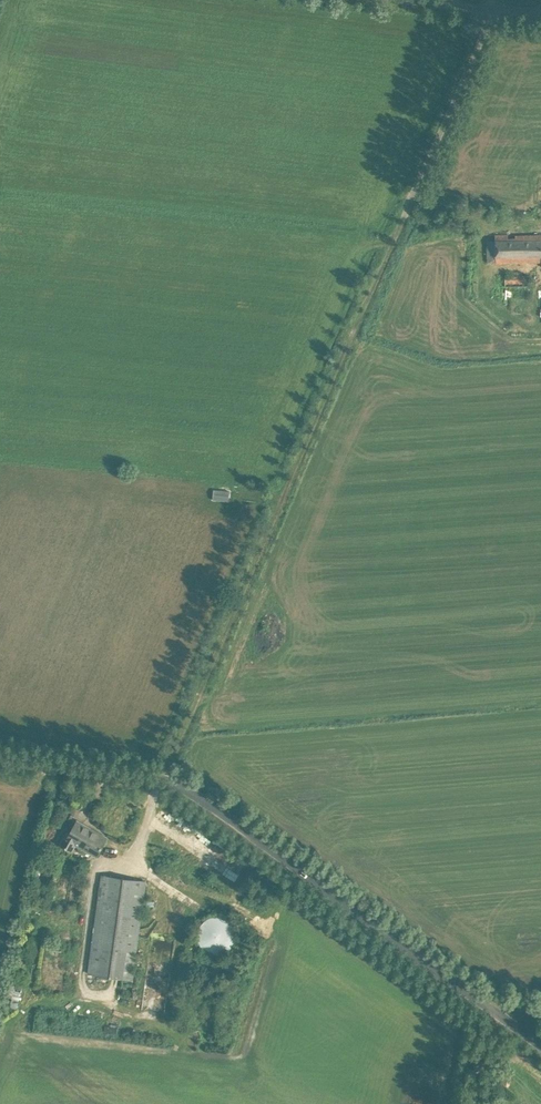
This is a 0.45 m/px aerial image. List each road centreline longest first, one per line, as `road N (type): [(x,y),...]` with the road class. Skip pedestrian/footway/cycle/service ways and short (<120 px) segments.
road 1 (track): [(161,780),(410,202)]
road 2 (unclassified): [(540,1046),(179,786),(0,756)]
road 3 (unclassified): [(410,202),(490,12)]
road 4 (track): [(540,1012),(494,1011),(472,1103)]

